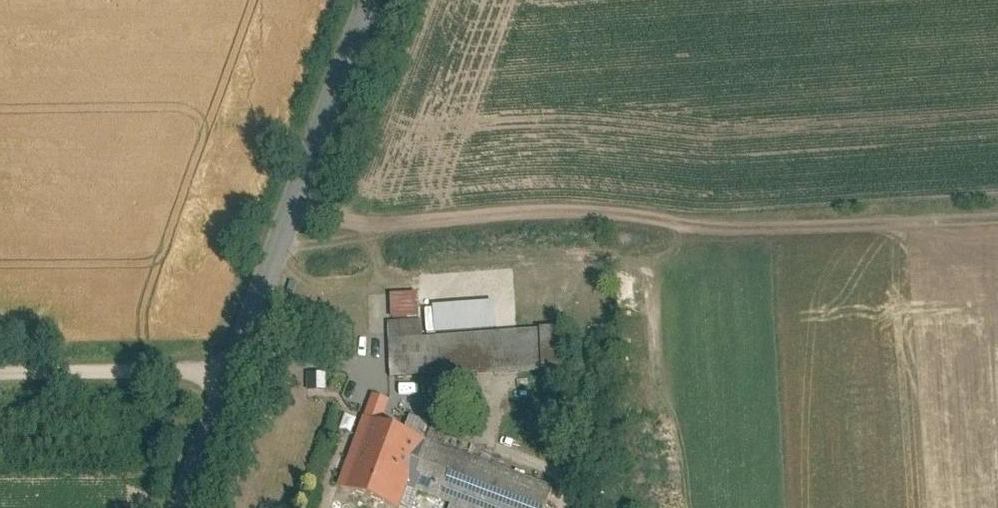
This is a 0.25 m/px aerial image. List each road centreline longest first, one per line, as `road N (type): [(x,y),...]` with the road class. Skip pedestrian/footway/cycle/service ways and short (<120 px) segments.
road 1 (track): [(429,311),(629,241),(997,217)]
road 2 (tertiary): [(374,0),(185,507)]
road 3 (track): [(284,245),(546,220),(717,235)]
road 4 (track): [(235,371),(0,373)]

